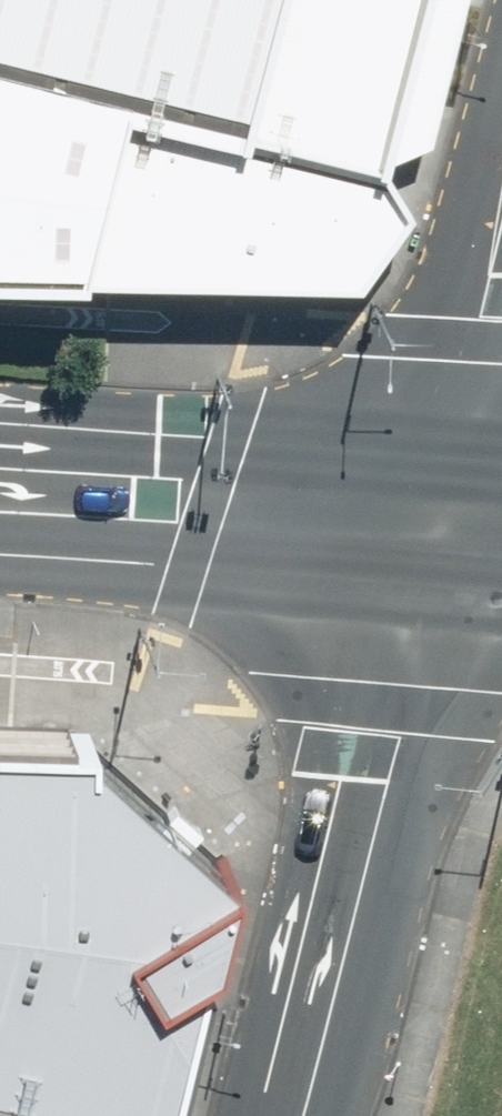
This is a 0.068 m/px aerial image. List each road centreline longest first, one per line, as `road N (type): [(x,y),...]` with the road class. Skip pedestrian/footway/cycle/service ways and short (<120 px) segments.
road 1 (residential): [(284,1115),(404,587)]
road 2 (secondary): [(0,437),(268,449),(431,467)]
road 3 (secondary): [(404,587),(0,569)]
road 4 (unclassified): [(501,165),(431,467)]
road 5 (residential): [(404,587),(431,467)]

